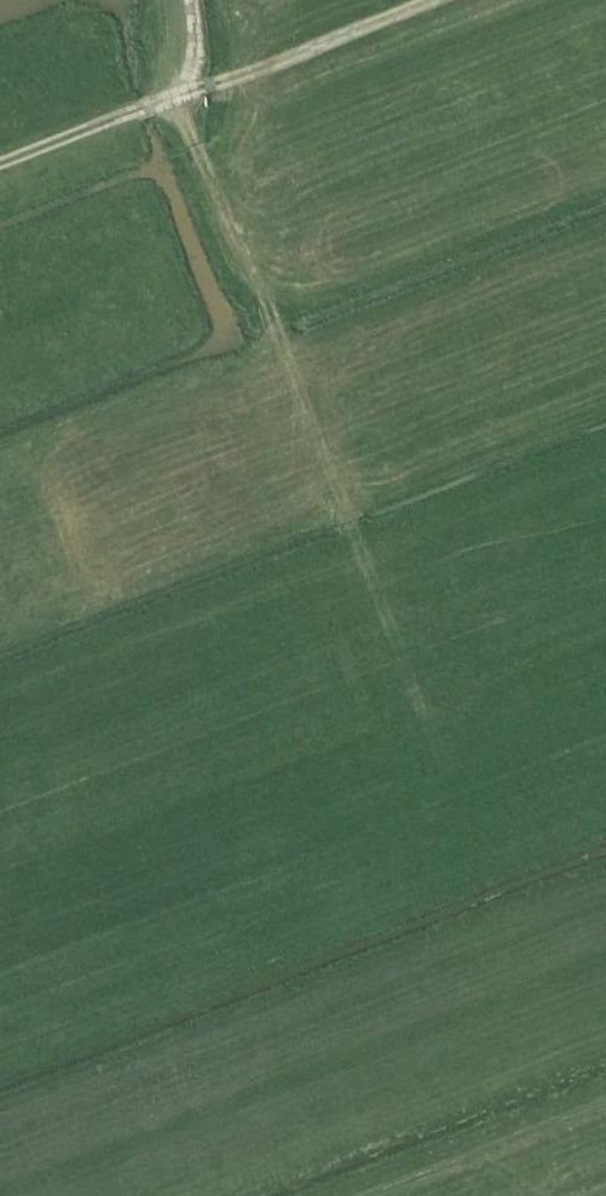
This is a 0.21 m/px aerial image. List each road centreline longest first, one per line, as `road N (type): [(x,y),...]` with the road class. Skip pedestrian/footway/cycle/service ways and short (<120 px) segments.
road 1 (track): [(259,871),(459,789),(186,91),(195,36),(184,0)]
road 2 (track): [(442,0),(186,91)]
road 3 (track): [(0,162),(186,91)]
road 4 (track): [(605,773),(459,789)]

